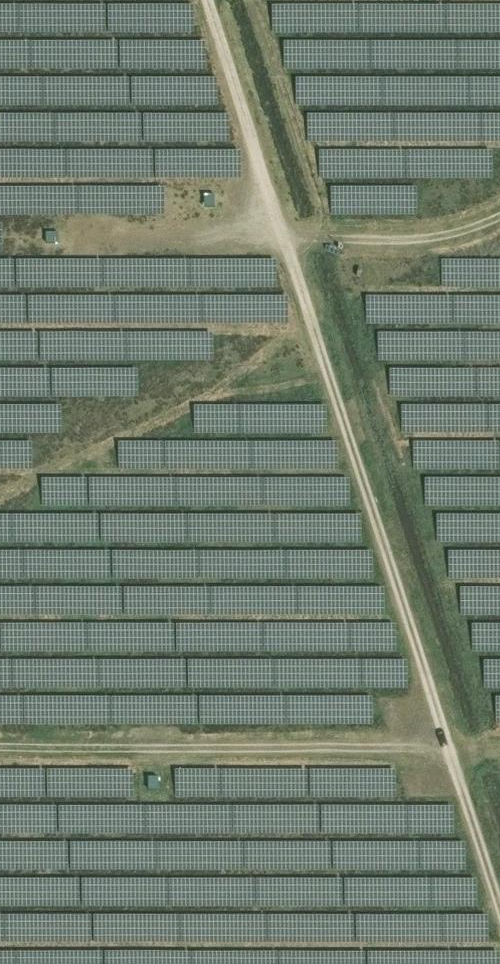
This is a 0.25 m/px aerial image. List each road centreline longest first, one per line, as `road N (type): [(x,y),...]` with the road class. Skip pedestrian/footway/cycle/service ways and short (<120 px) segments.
road 1 (track): [(499,915),(206,0)]
road 2 (track): [(0,745),(499,746)]
road 3 (track): [(97,237),(459,238),(499,217)]

